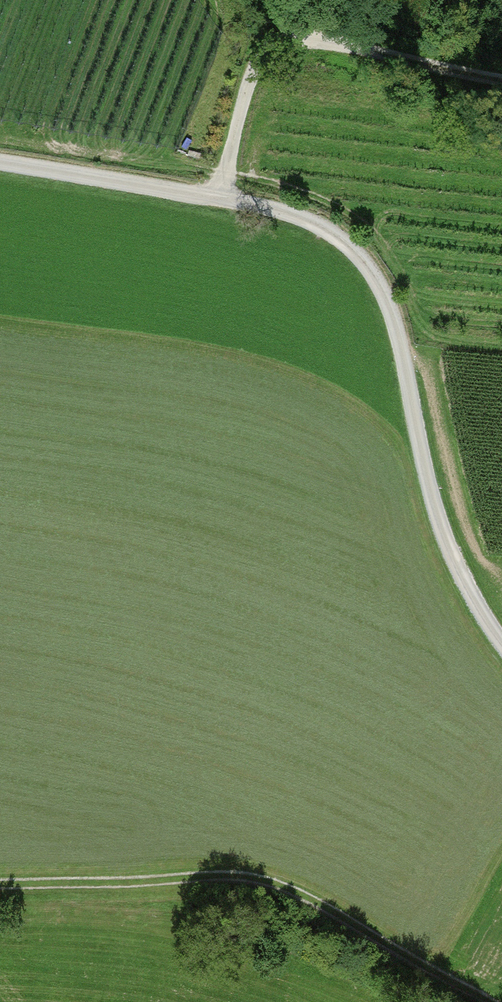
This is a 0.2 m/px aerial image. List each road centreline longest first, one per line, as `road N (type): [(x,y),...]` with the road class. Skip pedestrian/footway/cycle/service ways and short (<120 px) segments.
road 1 (track): [(0,161),(294,216),(354,250),(389,303),(443,533),(501,643)]
road 2 (track): [(0,884),(246,878),(305,892),(488,1001)]
road 3 (track): [(220,198),(269,49),(297,39),(501,77)]

